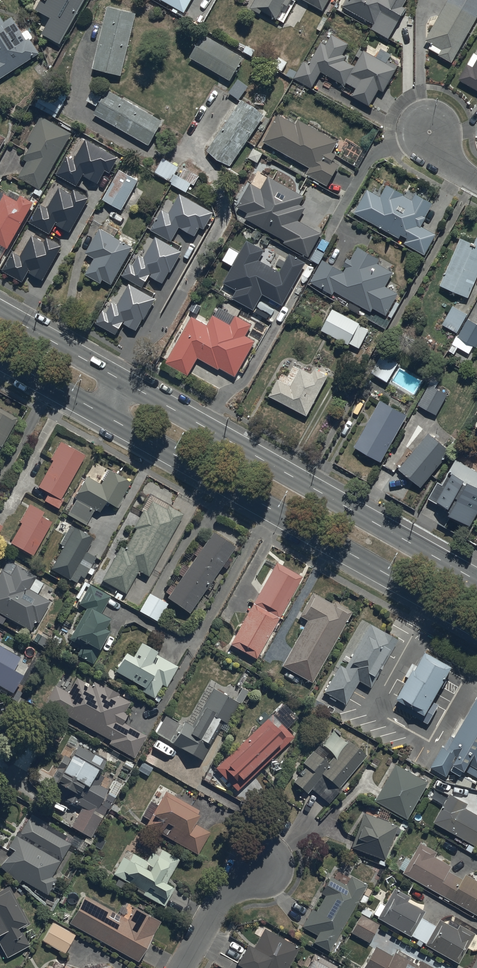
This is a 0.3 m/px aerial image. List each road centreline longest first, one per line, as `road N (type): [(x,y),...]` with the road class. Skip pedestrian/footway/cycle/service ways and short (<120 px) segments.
road 1 (secondary): [(476,625),(104,415)]
road 2 (secondary): [(121,382),(476,582)]
road 3 (secondary): [(0,314),(121,382)]
road 4 (residential): [(254,864),(181,967)]

